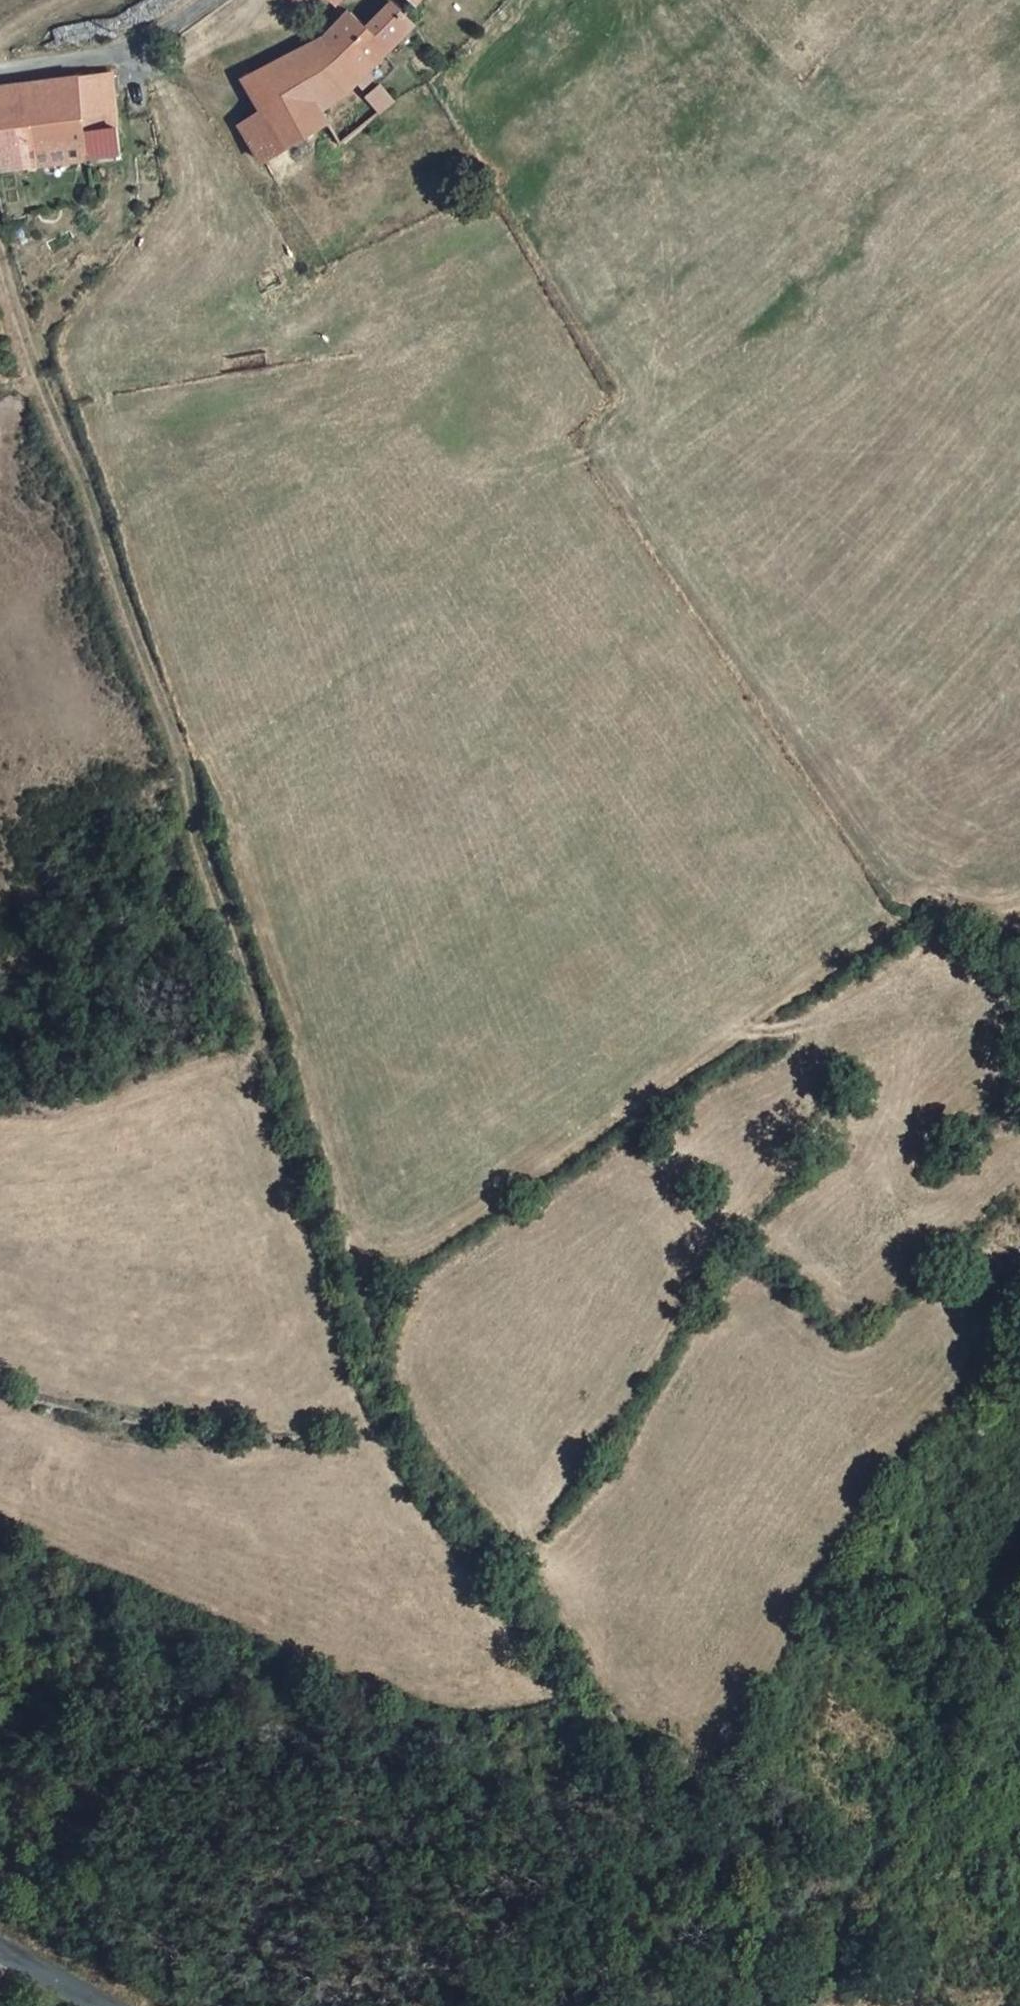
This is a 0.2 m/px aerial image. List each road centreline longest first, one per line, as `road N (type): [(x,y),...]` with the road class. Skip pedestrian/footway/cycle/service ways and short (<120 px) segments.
road 1 (unclassified): [(0,77),(167,33),(212,0)]

